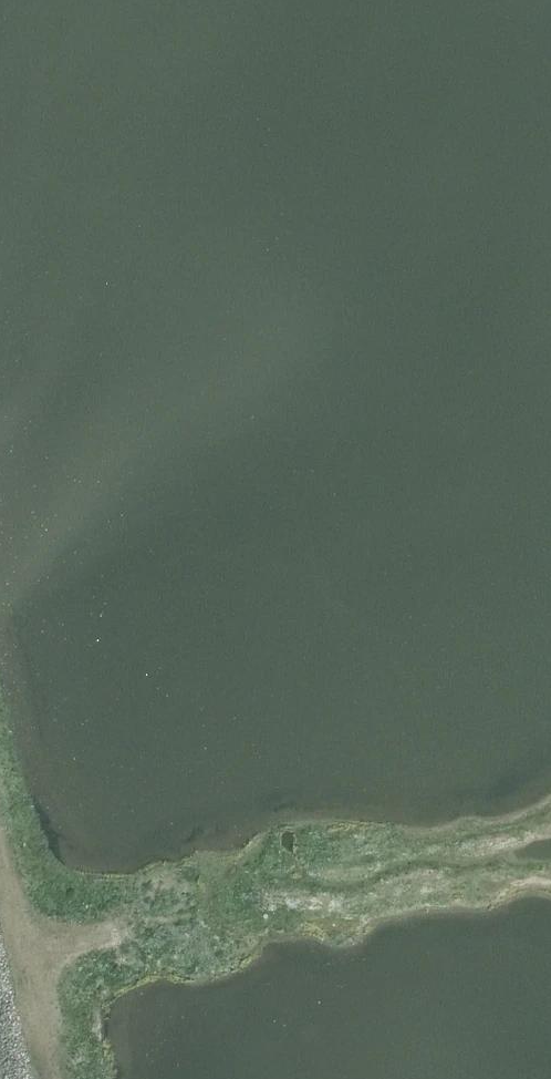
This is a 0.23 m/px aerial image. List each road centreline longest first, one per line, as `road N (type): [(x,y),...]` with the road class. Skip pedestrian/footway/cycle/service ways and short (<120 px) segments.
road 1 (track): [(63,1078),(0,813)]

